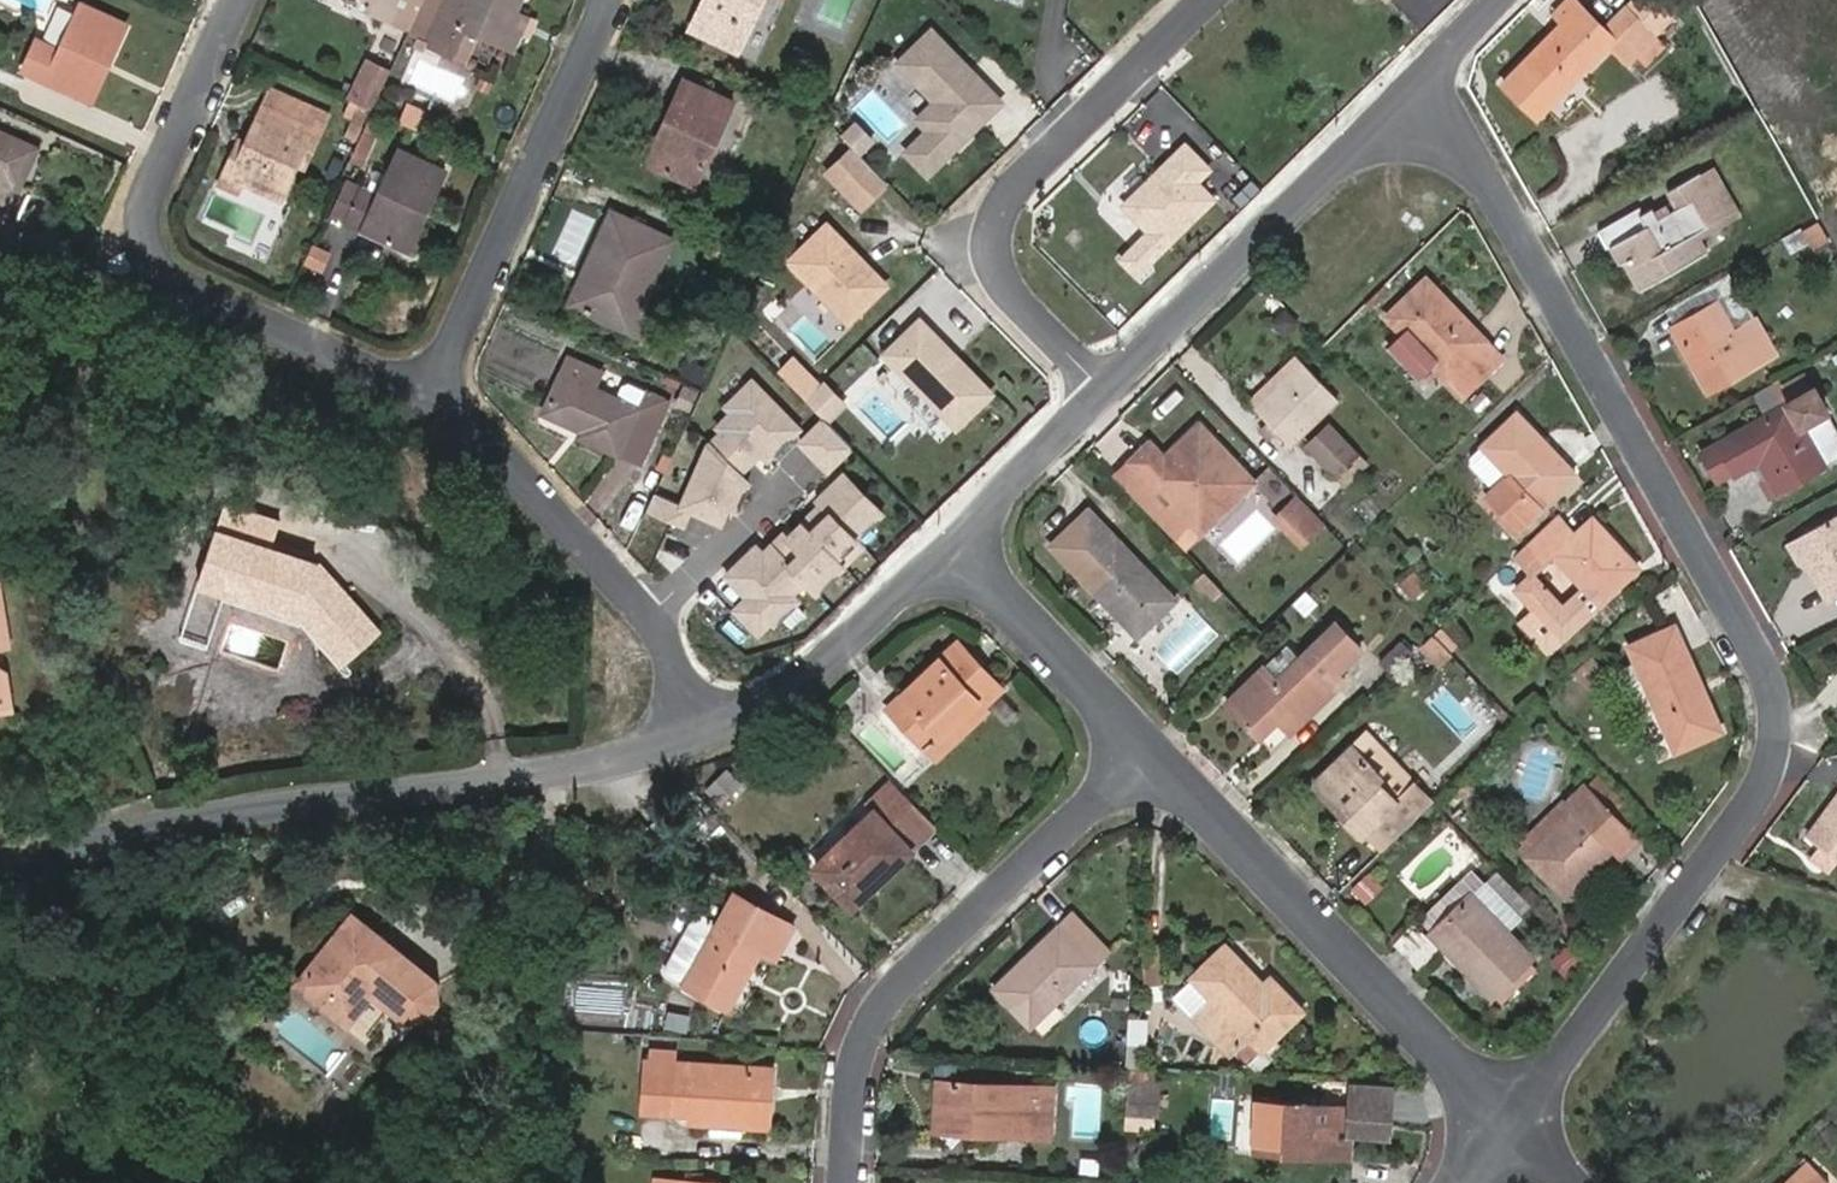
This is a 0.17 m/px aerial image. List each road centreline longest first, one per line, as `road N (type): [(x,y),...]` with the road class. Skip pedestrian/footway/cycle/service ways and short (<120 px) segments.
road 1 (residential): [(1517,1123),(1761,796),(1779,717),(1769,670),(1429,73)]
road 2 (residential): [(0,880),(179,826),(515,780),(704,733)]
road 3 (residential): [(431,392),(165,269),(148,207),(244,0)]
road 4 (residential): [(1153,752),(907,976),(860,1055),(847,1182)]
road 5 (residential): [(1111,395),(1004,285),(990,246),(1003,196),(1198,0)]
road 6 (residential): [(1517,1123),(1153,752)]
road 7 (residential): [(1111,395),(1429,73)]
road 8 (residential): [(609,0),(431,392)]
road 9 (residential): [(704,733),(842,652),(960,544)]
road 10 (residential): [(648,614),(431,392)]
road 11 (residential): [(1153,752),(960,544)]
road 12 (residential): [(960,544),(1111,395)]
road 13 (residential): [(648,614),(789,482)]
road 14 (residential): [(704,733),(648,614)]

